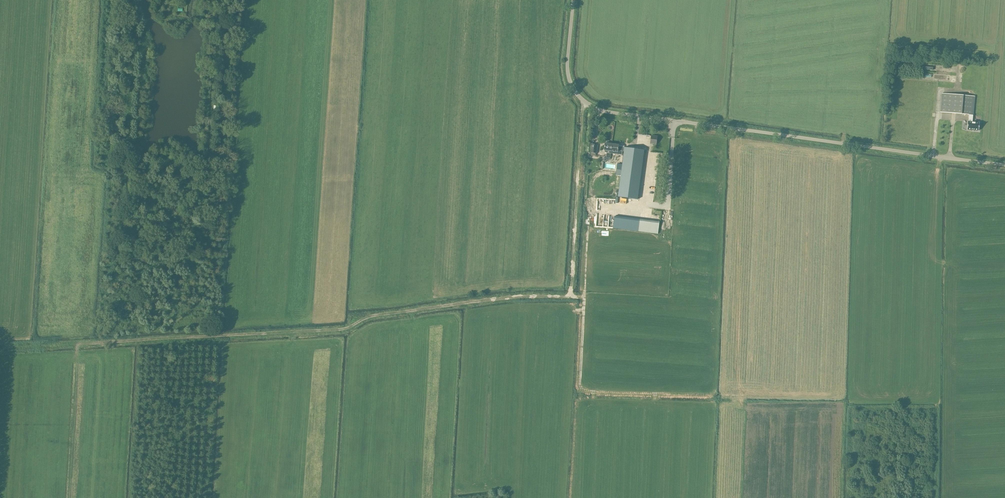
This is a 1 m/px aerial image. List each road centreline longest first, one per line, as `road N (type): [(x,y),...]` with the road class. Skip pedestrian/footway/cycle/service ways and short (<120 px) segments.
road 1 (unclassified): [(567,59),(574,91),(606,111),(1004,165)]

